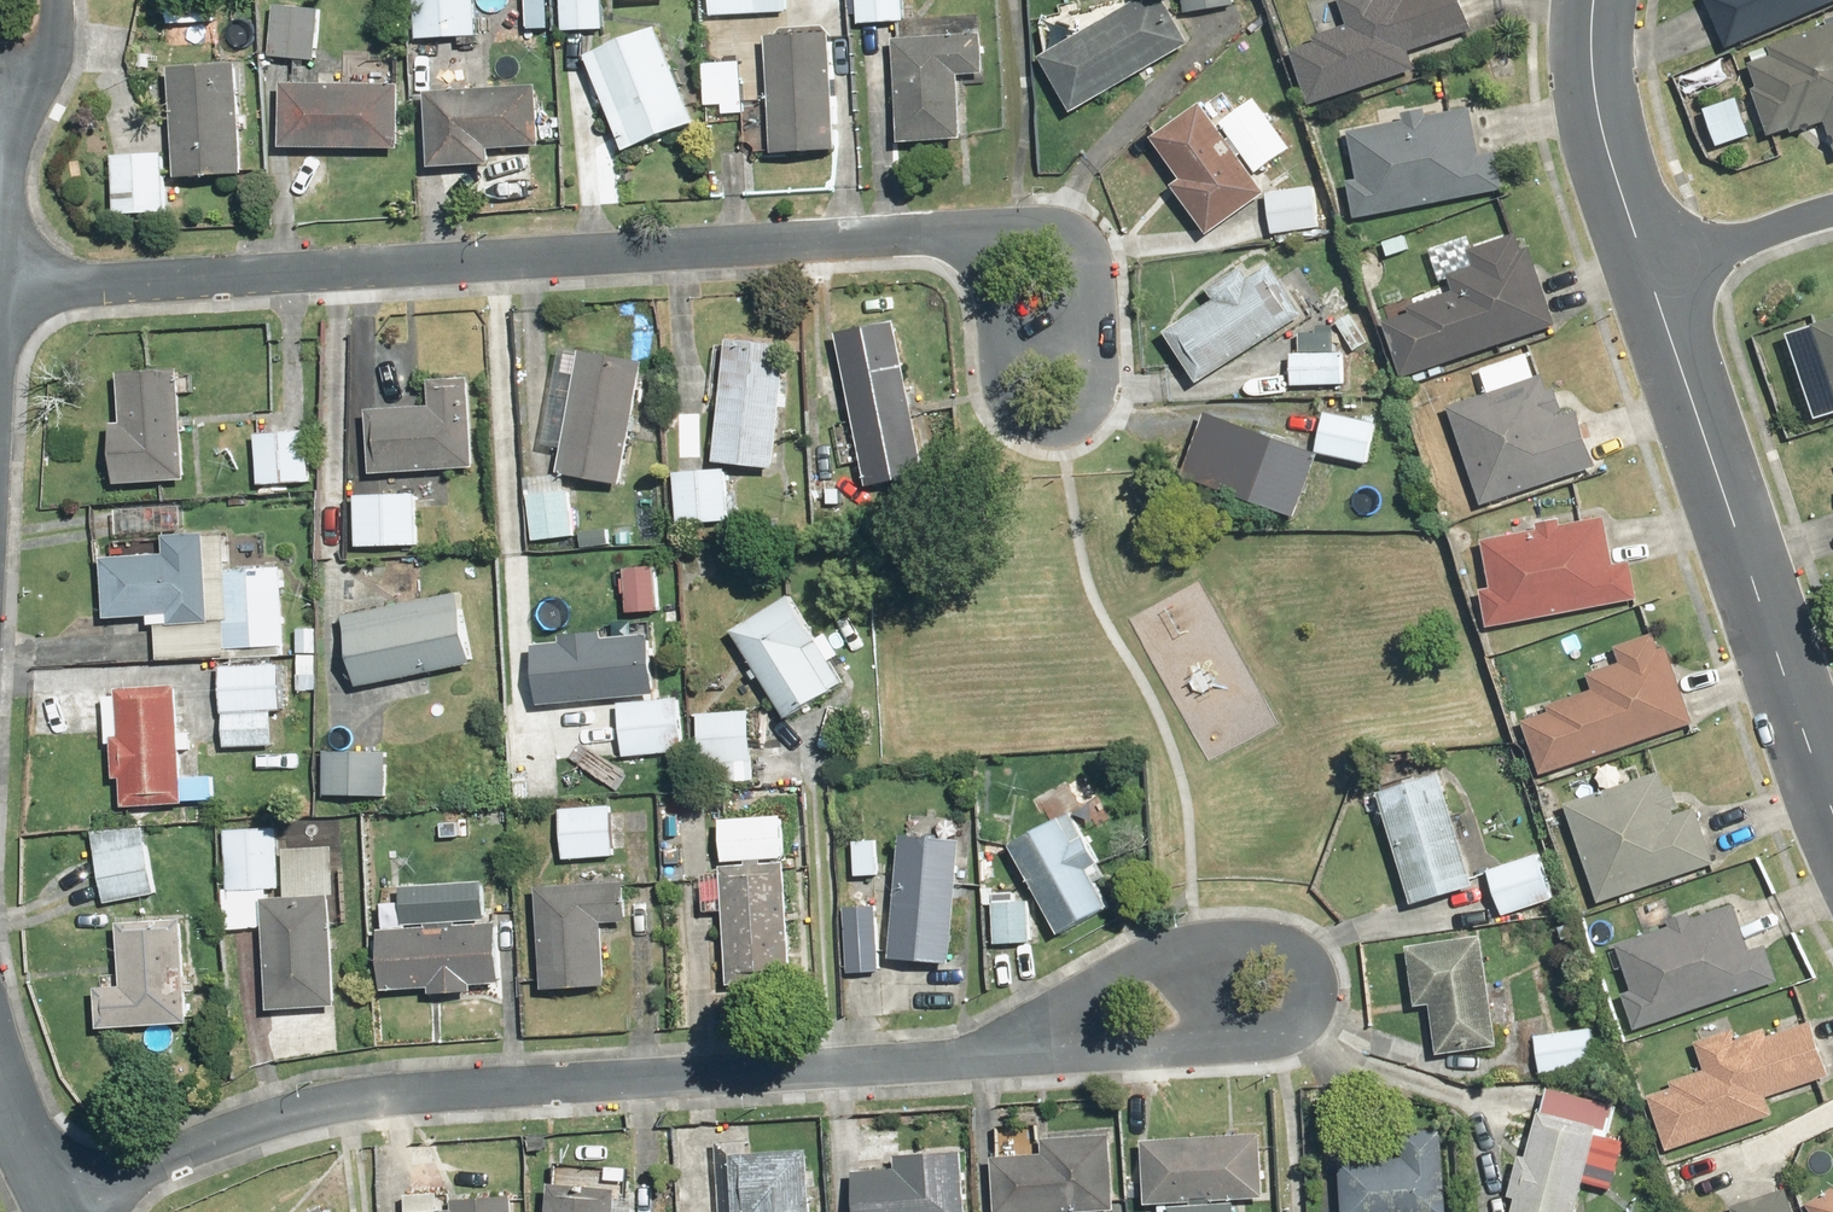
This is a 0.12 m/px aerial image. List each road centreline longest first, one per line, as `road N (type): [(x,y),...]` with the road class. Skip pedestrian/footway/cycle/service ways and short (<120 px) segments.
road 1 (residential): [(0,287),(978,226)]
road 2 (residential): [(60,1209),(174,1151),(319,1104),(976,1053)]
road 3 (residential): [(1649,264),(1832,824)]
road 4 (residential): [(976,1053),(1201,929),(1261,924),(1302,950),(1316,995),(1306,1018),(1174,1042)]
road 5 (residential): [(978,226),(1052,223),(1089,243),(1097,379),(1092,412),(1062,434)]
road 6 (residential): [(1597,0),(1592,38),(1602,123),(1649,264)]
road 7 (residential): [(1062,434),(1020,424),(1009,411),(986,338),(978,226)]
road 8 (residential): [(1174,1042),(976,1053)]
road 9 (residential): [(1649,264),(1832,215)]
road 10 (residential): [(60,1209),(0,1051)]
road 11 (residential): [(51,0),(48,43),(5,159)]

